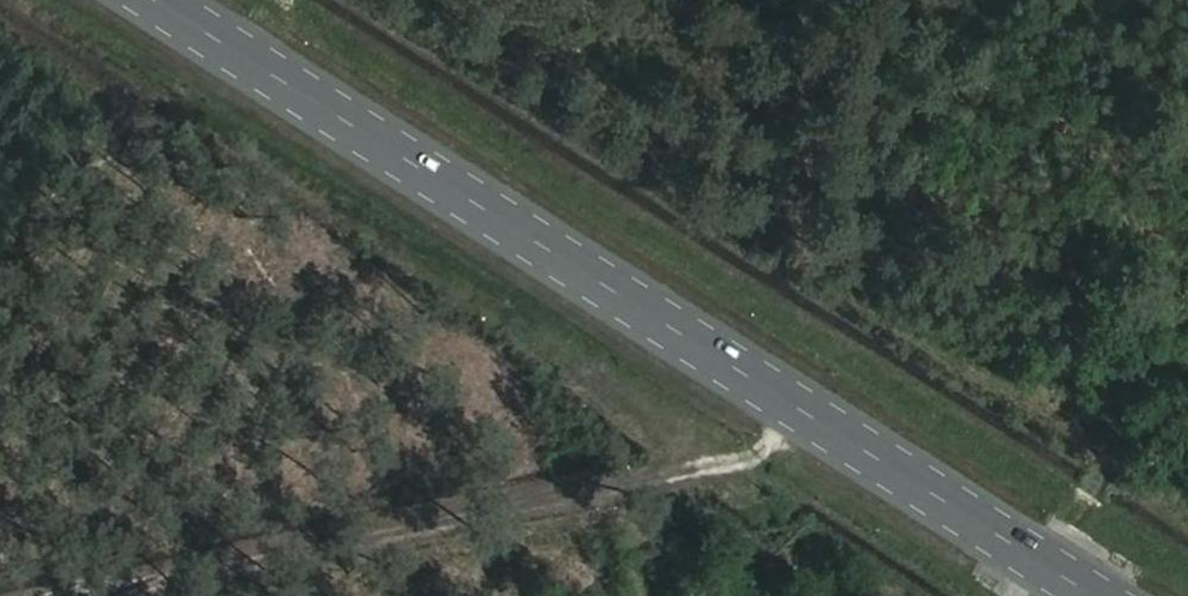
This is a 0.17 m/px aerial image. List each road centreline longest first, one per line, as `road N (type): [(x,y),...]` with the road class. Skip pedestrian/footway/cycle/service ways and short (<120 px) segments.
road 1 (primary): [(1090,595),(147,0)]
road 2 (track): [(807,417),(739,467),(104,595)]

